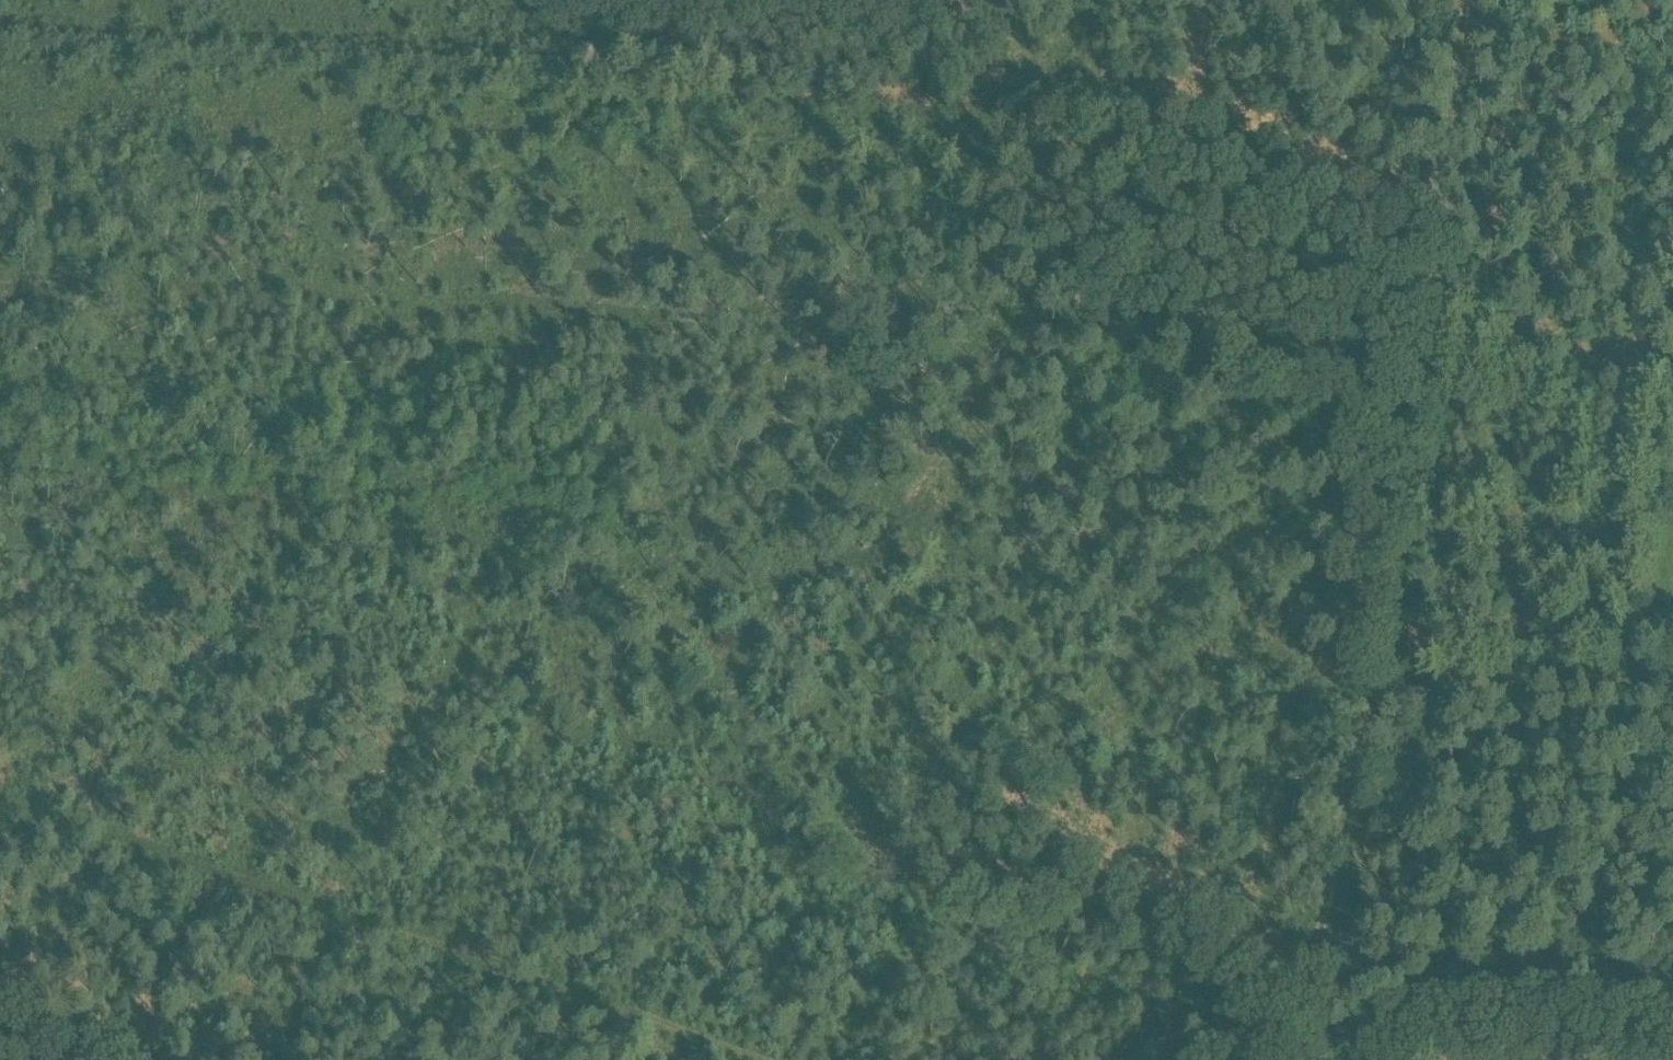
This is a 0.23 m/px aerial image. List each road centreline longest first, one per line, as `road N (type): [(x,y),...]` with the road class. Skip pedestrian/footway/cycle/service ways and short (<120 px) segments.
road 1 (track): [(1383,688),(1672,672)]

